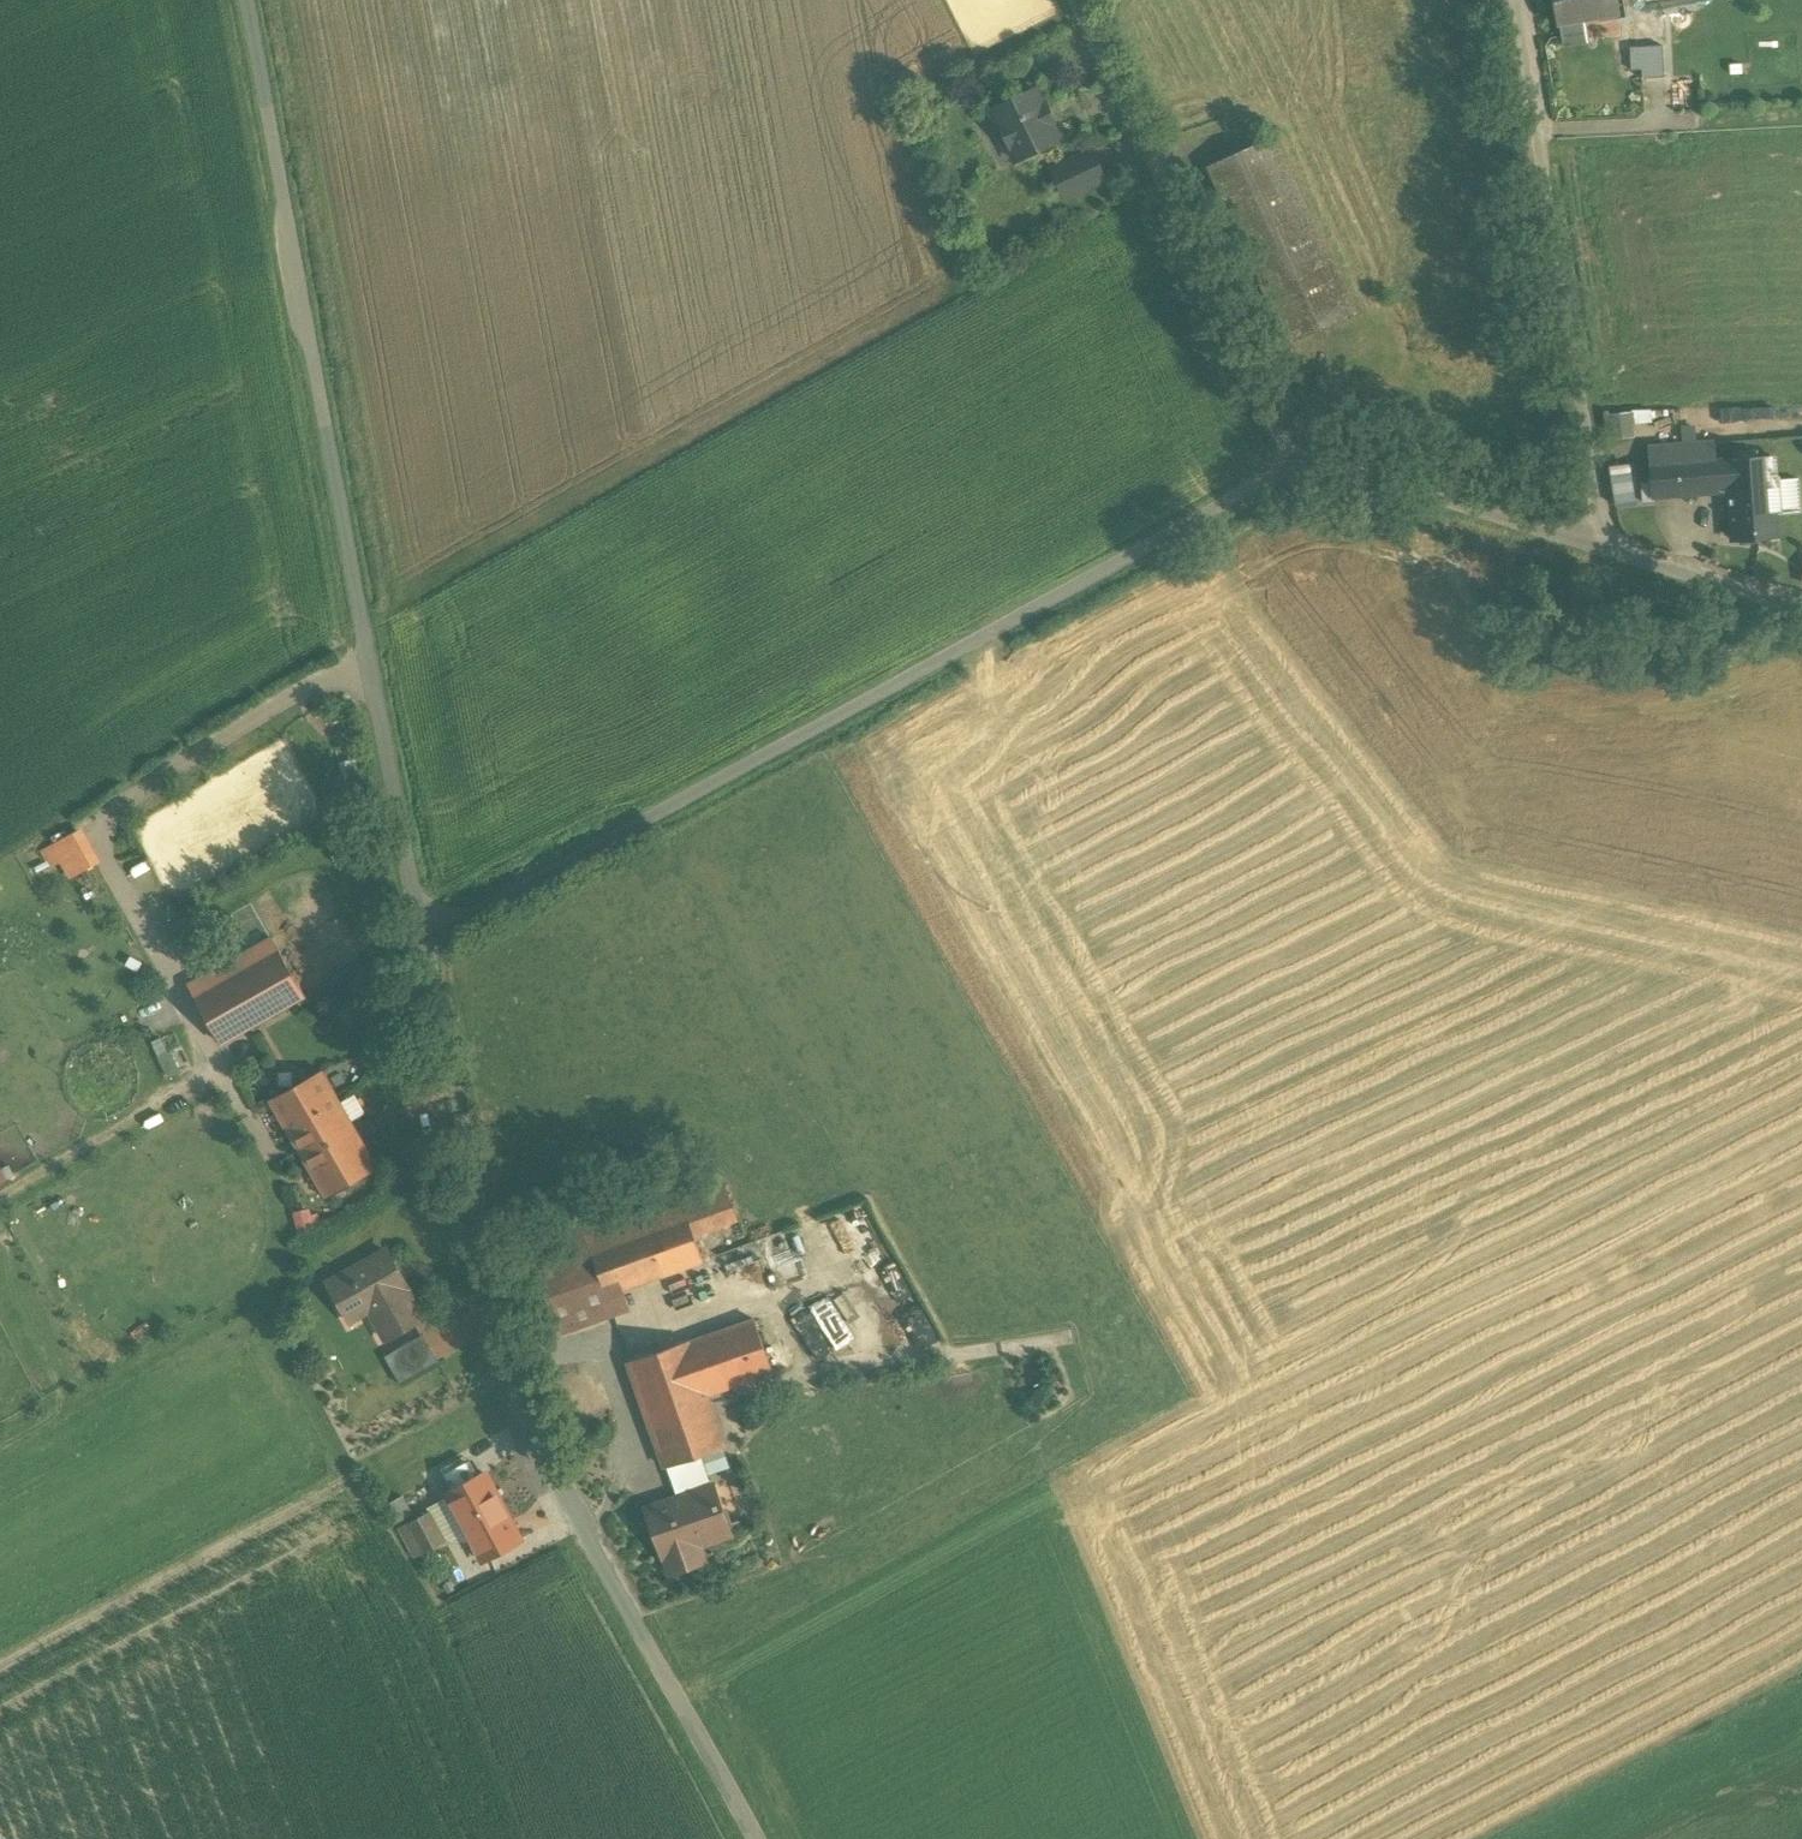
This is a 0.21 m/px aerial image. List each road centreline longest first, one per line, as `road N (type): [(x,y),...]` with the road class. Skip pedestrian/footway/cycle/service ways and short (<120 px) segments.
road 1 (unclassified): [(1608,553),(1342,469),(1278,478),(419,938)]
road 2 (unclassified): [(750,1838),(519,1422),(419,938)]
road 3 (unclassified): [(419,938),(250,0)]
road 4 (unclassified): [(1516,0),(1608,553)]
road 5 (unclassified): [(1801,608),(1608,553)]

